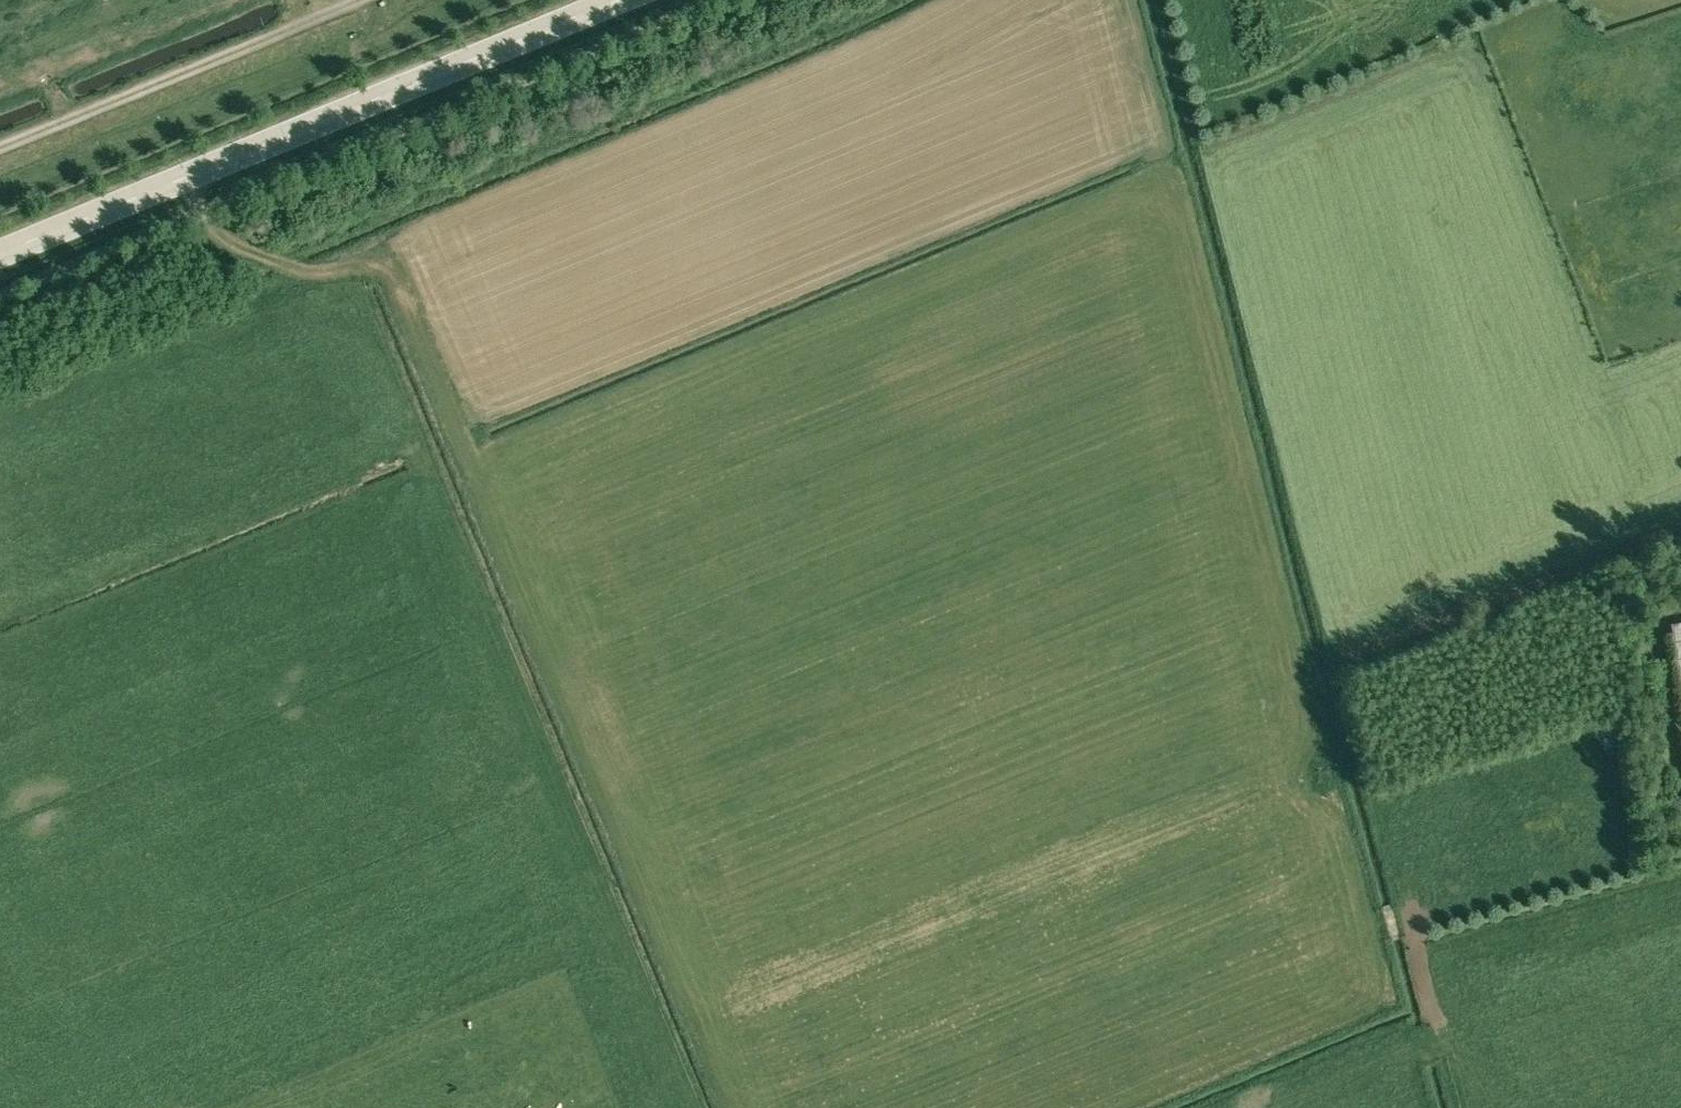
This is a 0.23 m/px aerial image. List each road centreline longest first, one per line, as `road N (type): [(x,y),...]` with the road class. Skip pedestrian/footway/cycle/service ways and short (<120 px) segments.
road 1 (secondary): [(0,254),(626,0)]
road 2 (track): [(0,147),(357,0)]

